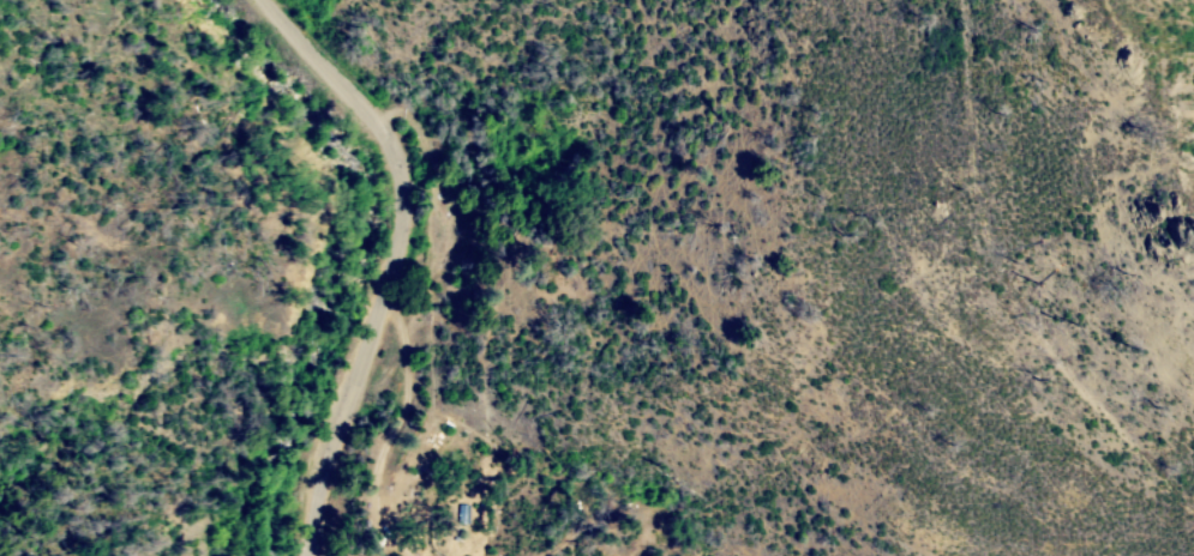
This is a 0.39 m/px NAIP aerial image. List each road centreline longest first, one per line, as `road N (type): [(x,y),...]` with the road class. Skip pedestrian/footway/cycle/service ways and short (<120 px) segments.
road 1 (tertiary): [(316,522),(340,417),(402,240),(408,189),(400,157),(373,117),(292,43),(264,0)]
road 2 (track): [(1193,508),(1086,389),(1003,274),(978,159),(966,0)]
road 3 (track): [(402,240),(444,290),(452,359),(400,481),(408,509),(448,533),(481,539),(526,515),(552,525),(587,555)]

